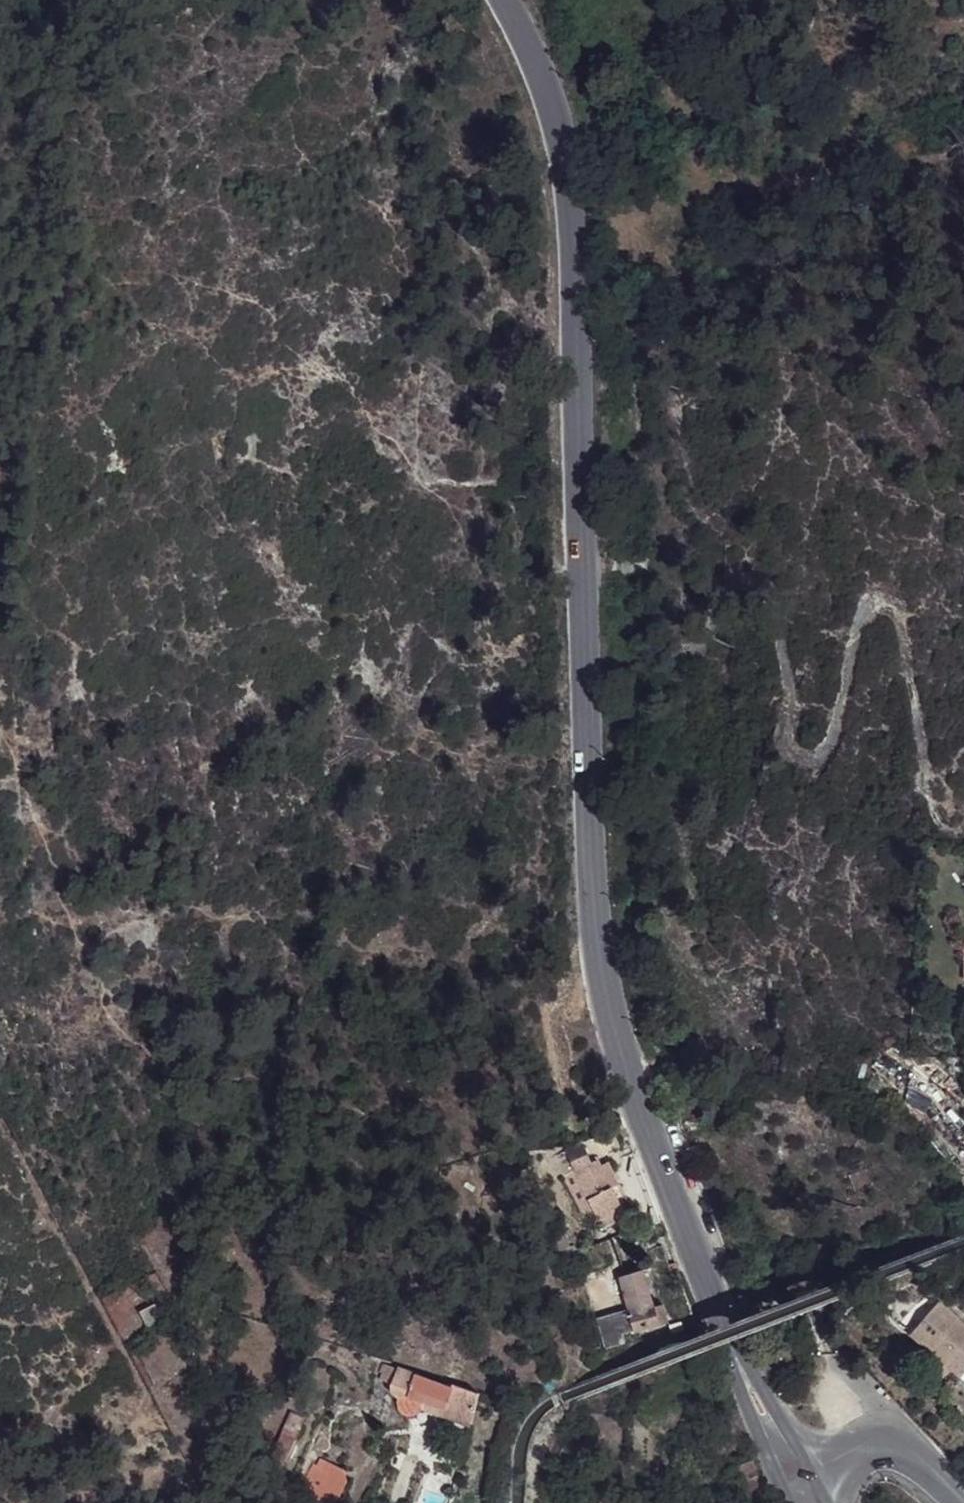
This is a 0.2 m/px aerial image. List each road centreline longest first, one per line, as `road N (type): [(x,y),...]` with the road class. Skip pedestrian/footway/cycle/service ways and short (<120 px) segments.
road 1 (secondary): [(507,0),(555,111),(571,181),(600,975),(639,1107),(726,1332)]
road 2 (unclassified): [(959,1502),(910,1460),(879,1448),(813,1471)]
road 3 (secondary): [(726,1332),(782,1488)]
road 4 (secondary): [(813,1471),(726,1332)]

